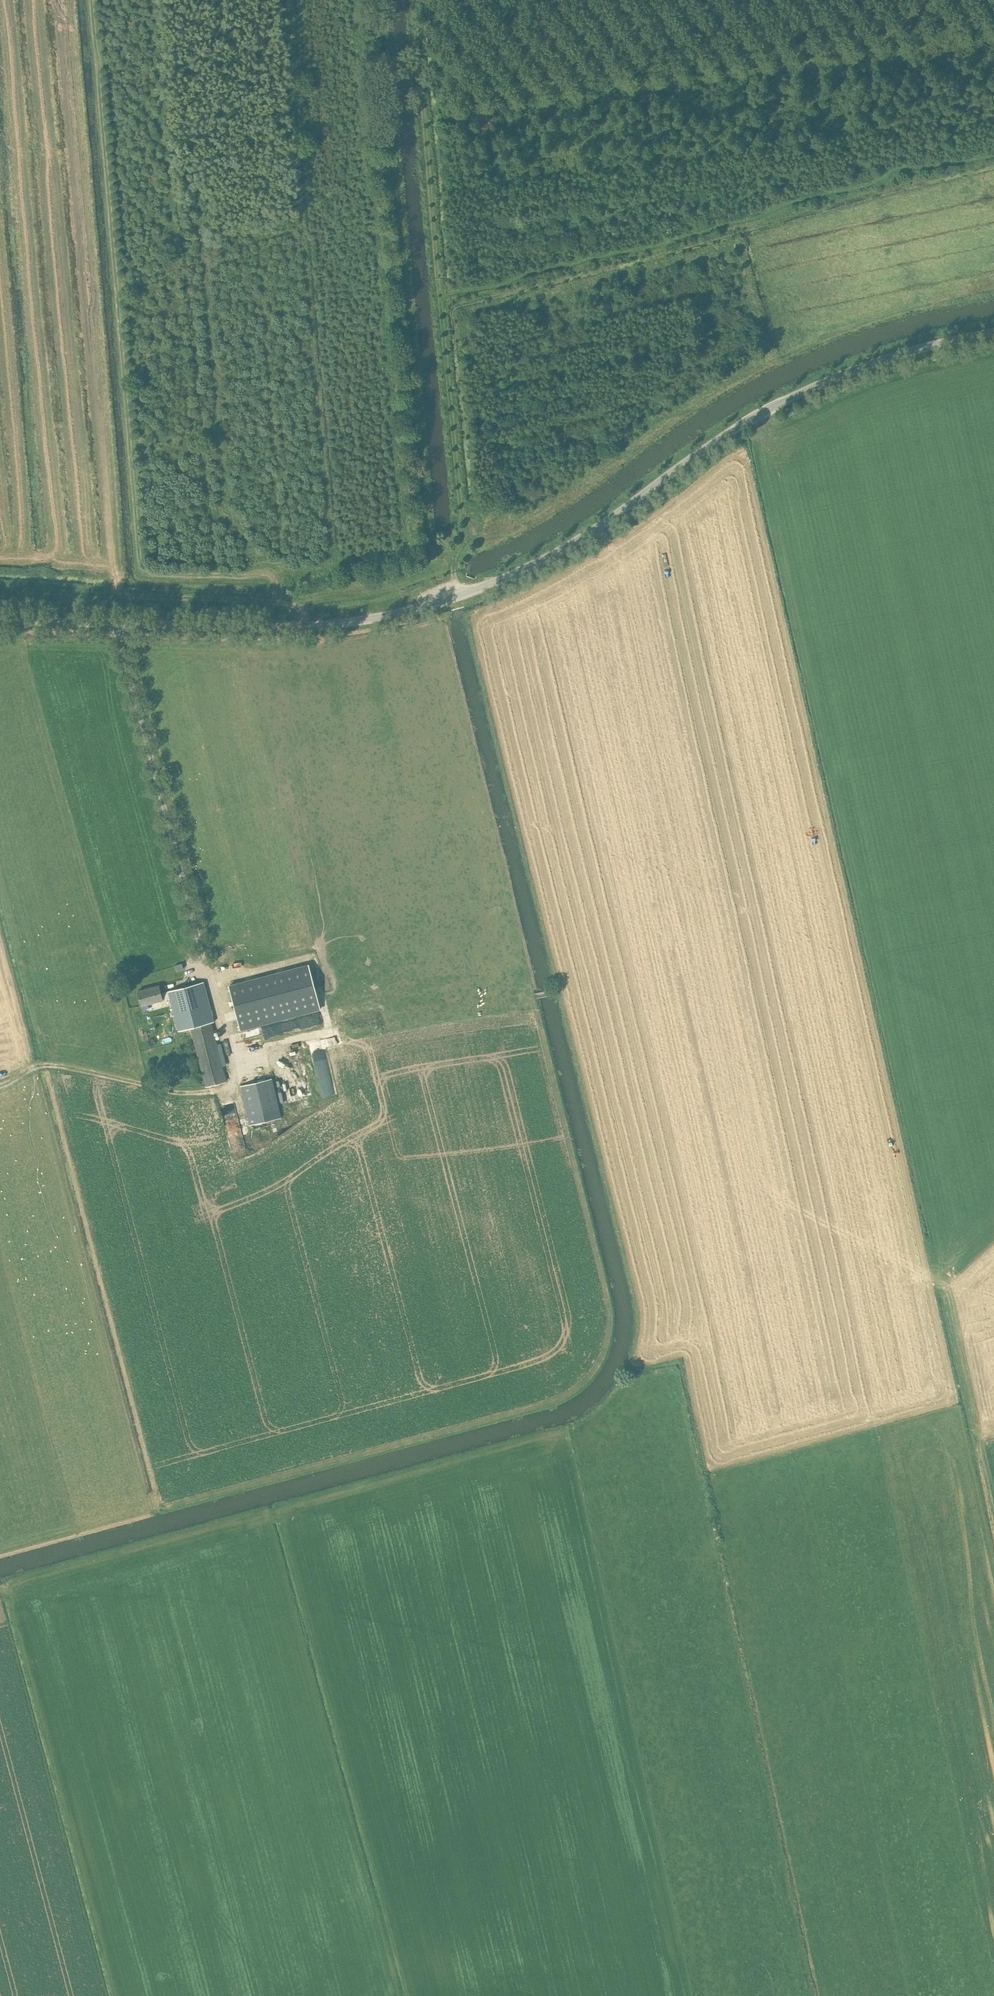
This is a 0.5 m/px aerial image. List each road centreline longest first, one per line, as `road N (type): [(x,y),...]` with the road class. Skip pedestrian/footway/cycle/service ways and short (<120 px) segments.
road 1 (unclassified): [(115,624),(308,626),(428,607),(566,548),(773,406),(852,370),(993,333)]
road 2 (track): [(460,596),(453,562),(464,524),(412,0)]
road 3 (track): [(376,0),(425,537),(453,562)]
road 4 (unclassified): [(207,944),(115,624)]

